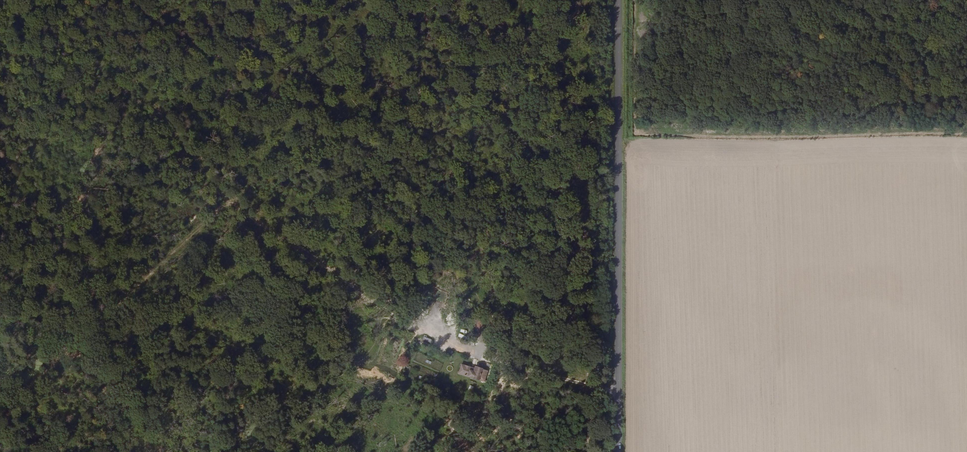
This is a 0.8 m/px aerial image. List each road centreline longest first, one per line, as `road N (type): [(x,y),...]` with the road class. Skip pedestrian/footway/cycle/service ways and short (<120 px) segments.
road 1 (tertiary): [(621,0),(621,451)]

